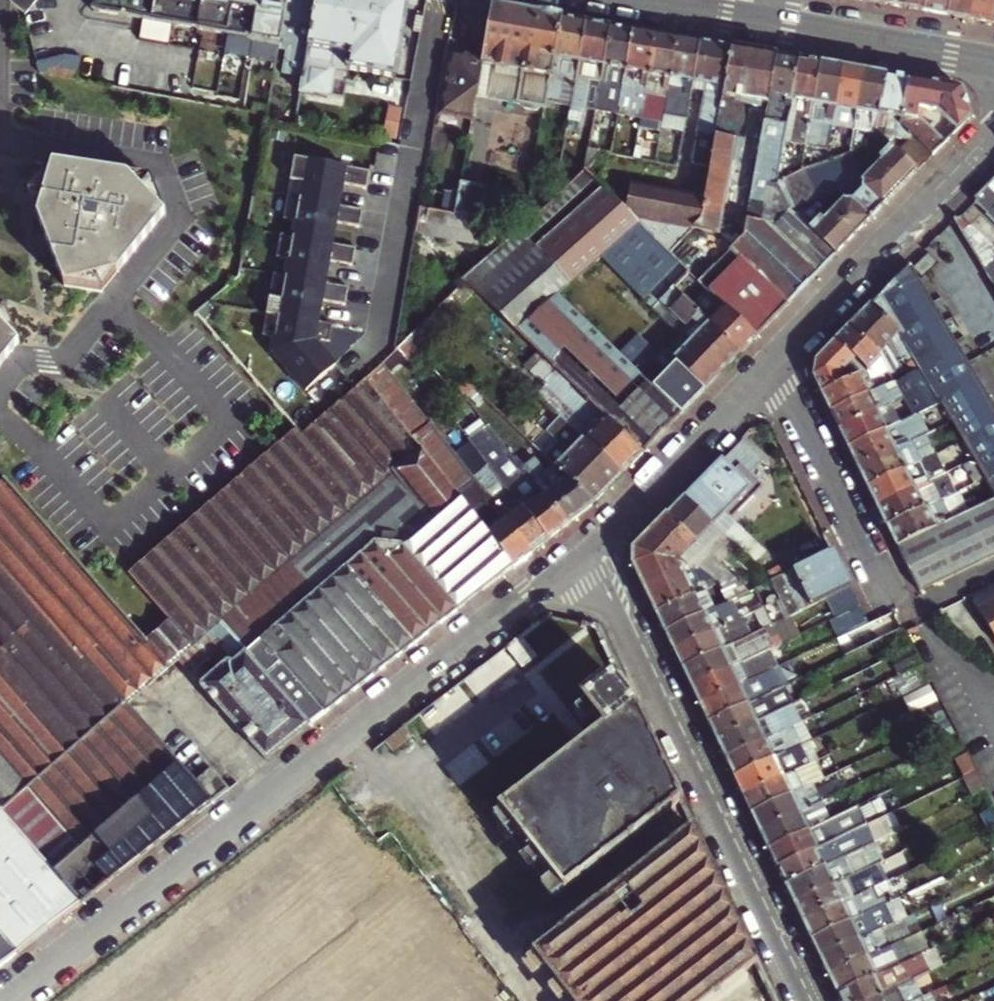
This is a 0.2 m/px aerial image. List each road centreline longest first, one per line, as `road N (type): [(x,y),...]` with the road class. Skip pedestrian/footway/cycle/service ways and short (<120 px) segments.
road 1 (residential): [(588,550),(6,1000)]
road 2 (residential): [(588,550),(801,1000)]
road 3 (residential): [(774,361),(907,616),(993,716)]
road 4 (residential): [(993,131),(774,361)]
road 5 (residential): [(774,361),(588,550)]
road 6 (secondary): [(758,17),(993,59)]

